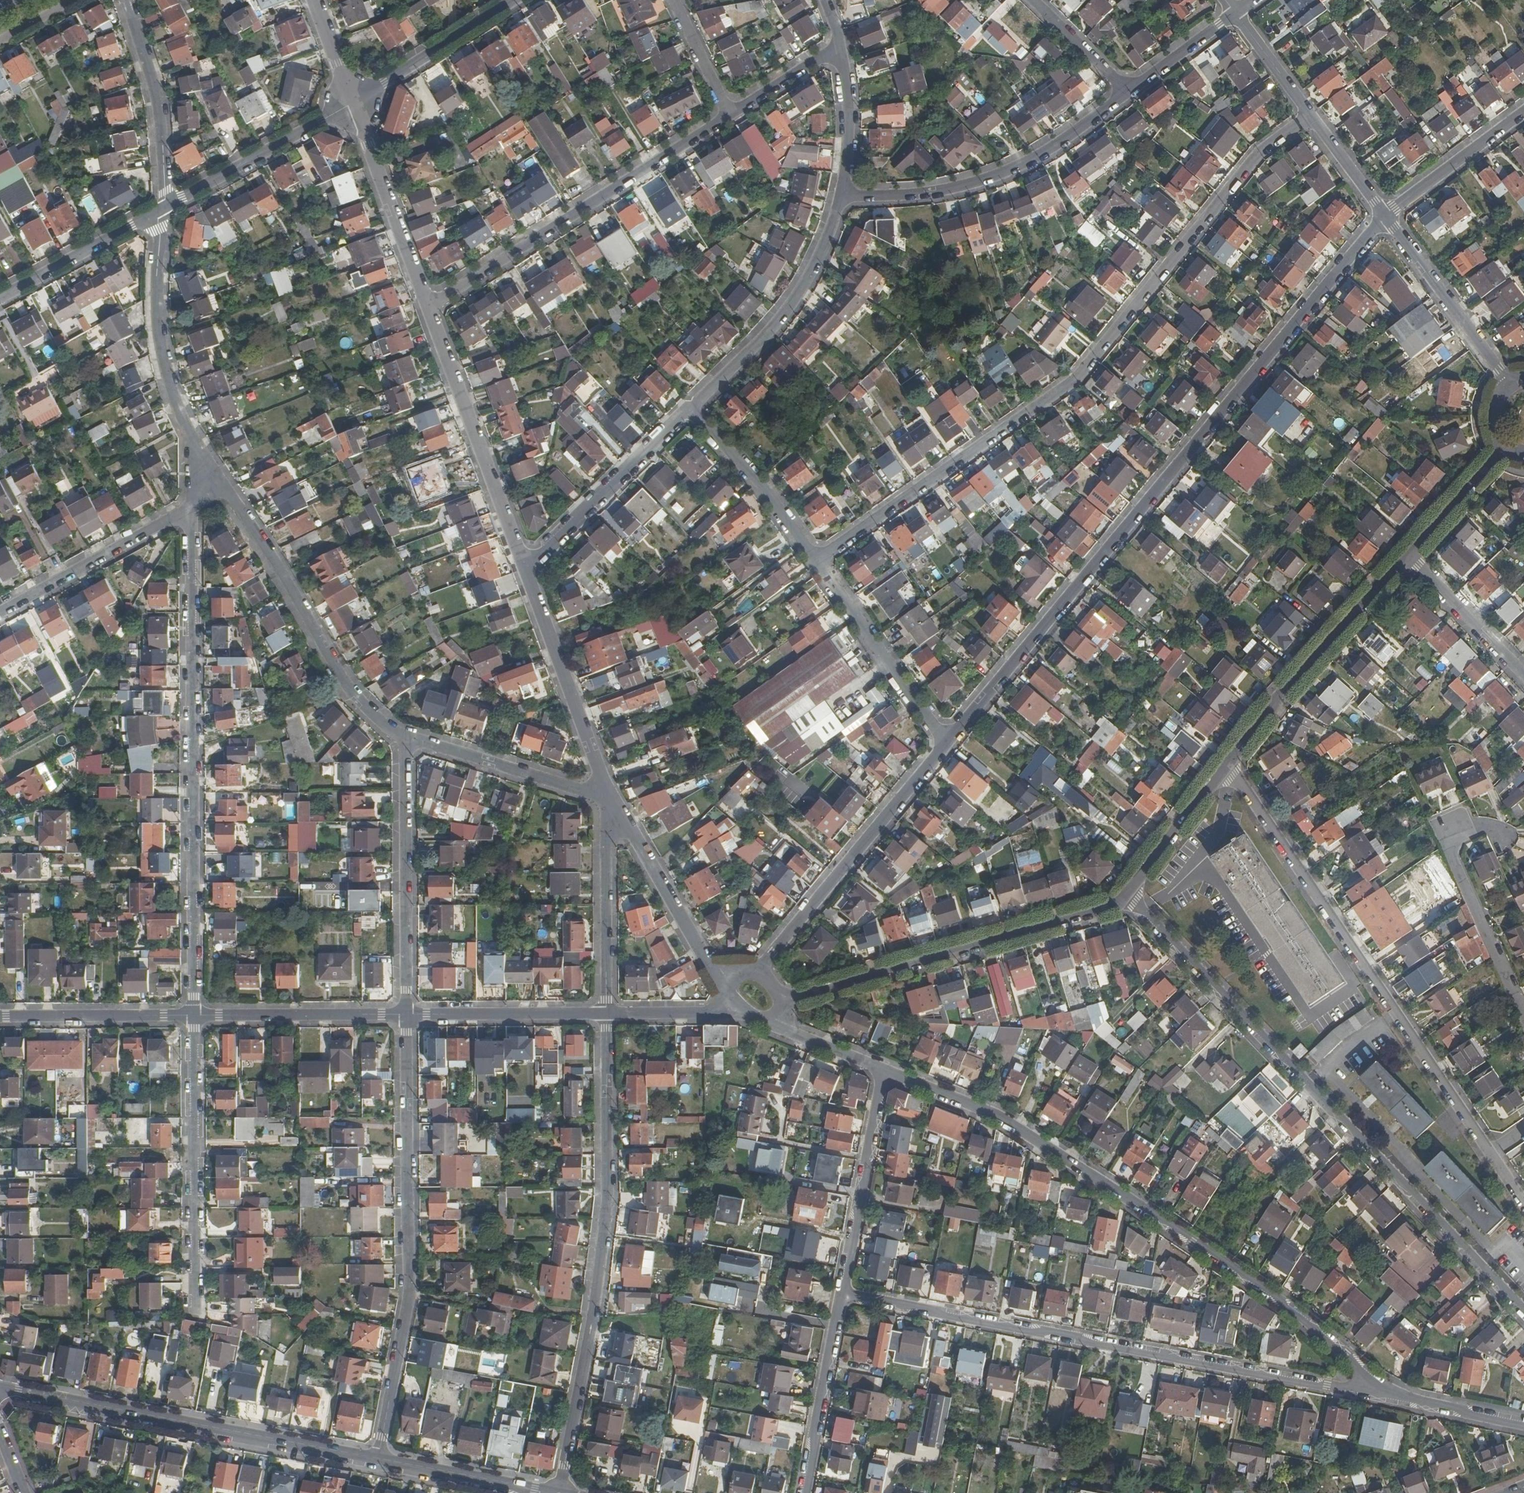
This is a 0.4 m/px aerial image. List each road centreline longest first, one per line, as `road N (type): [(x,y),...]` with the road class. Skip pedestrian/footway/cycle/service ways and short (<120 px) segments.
road 1 (residential): [(947,743),(1384,215)]
road 2 (residential): [(819,561),(1077,378),(1260,153),(1310,115)]
road 3 (residential): [(1397,1398),(1300,1313),(995,1115),(885,1071)]
road 4 (residential): [(1126,894),(1523,1315)]
road 5 (residential): [(1397,1398),(842,1293)]
road 6 (residential): [(191,508),(193,1016)]
road 7 (residential): [(556,1492),(610,1221),(606,1013)]
road 8 (residential): [(1490,1153),(1228,769)]
road 9 (residential): [(379,1461),(411,1263),(405,1015)]
road 10 (tertiary): [(0,1389),(379,1461)]
road 11 (residential): [(1126,894),(1112,907),(781,1001)]
road 12 (residential): [(429,308),(729,115)]
road 13 (residential): [(405,735),(344,677),(235,501),(199,468)]
road 14 (residential): [(1125,95),(1006,171),(941,192),(844,196)]
road 15 (residential): [(756,972),(947,743)]
road 16 (residential): [(195,1309),(193,1016)]
road 17 (residential): [(405,1015),(405,735)]
road 18 (residential): [(1411,558),(1228,769)]
road 19 (residential): [(524,566),(429,308)]
road 20 (residential): [(690,410),(794,302),(844,196)]
road 21 (residential): [(199,468),(161,345),(166,207)]
road 22 (residential): [(609,796),(524,566)]
road 23 (residential): [(524,566),(690,410)]
road 24 (residential): [(885,1071),(842,1293)]
road 25 (residential): [(819,561),(947,743)]
road 26 (residential): [(429,308),(355,103)]
road 27 (residential): [(0,612),(191,508)]
road 28 (residential): [(166,207),(355,103)]
road 29 (residential): [(1511,387),(1384,215)]
road 30 (residential): [(609,796),(405,735)]
road 31 (residential): [(166,207),(156,90),(125,0)]
road 32 (residential): [(193,1016),(405,1015)]
road 33 (residential): [(1523,1018),(1450,851),(1457,830)]
road 34 (residential): [(842,1293),(804,1492)]
road 35 (residential): [(405,1015),(606,1013)]
road 36 (residential): [(690,410),(819,561)]
road 37 (residential): [(606,1013),(608,839),(617,817)]
road 38 (residential): [(719,982),(617,817)]
road 39 (residential): [(0,1017),(193,1016)]
road 40 (residential): [(355,103),(516,0)]
road 41 (residential): [(0,298),(166,207)]
road 42 (tertiary): [(379,1461),(552,1492)]
road 43 (residential): [(1523,111),(1384,215)]
road 44 (residential): [(1411,558),(1523,675)]
road 45 (residential): [(1228,769),(1126,894)]
road 46 (residential): [(844,196),(849,88),(840,45)]
road 47 (residential): [(1507,444),(1411,558)]
road 48 (residential): [(1235,14),(1125,95)]
road 49 (residential): [(1125,95),(1034,0)]
road 50 (residential): [(729,115),(840,45)]
road 51 (residential): [(606,1013),(711,1013),(733,1003)]
road 52 (residential): [(1523,1424),(1397,1398)]
road 53 (residential): [(672,0),(729,115)]
road 54 (residential): [(1310,115),(1235,14)]
road 55 (residential): [(1384,215),(1310,115)]

